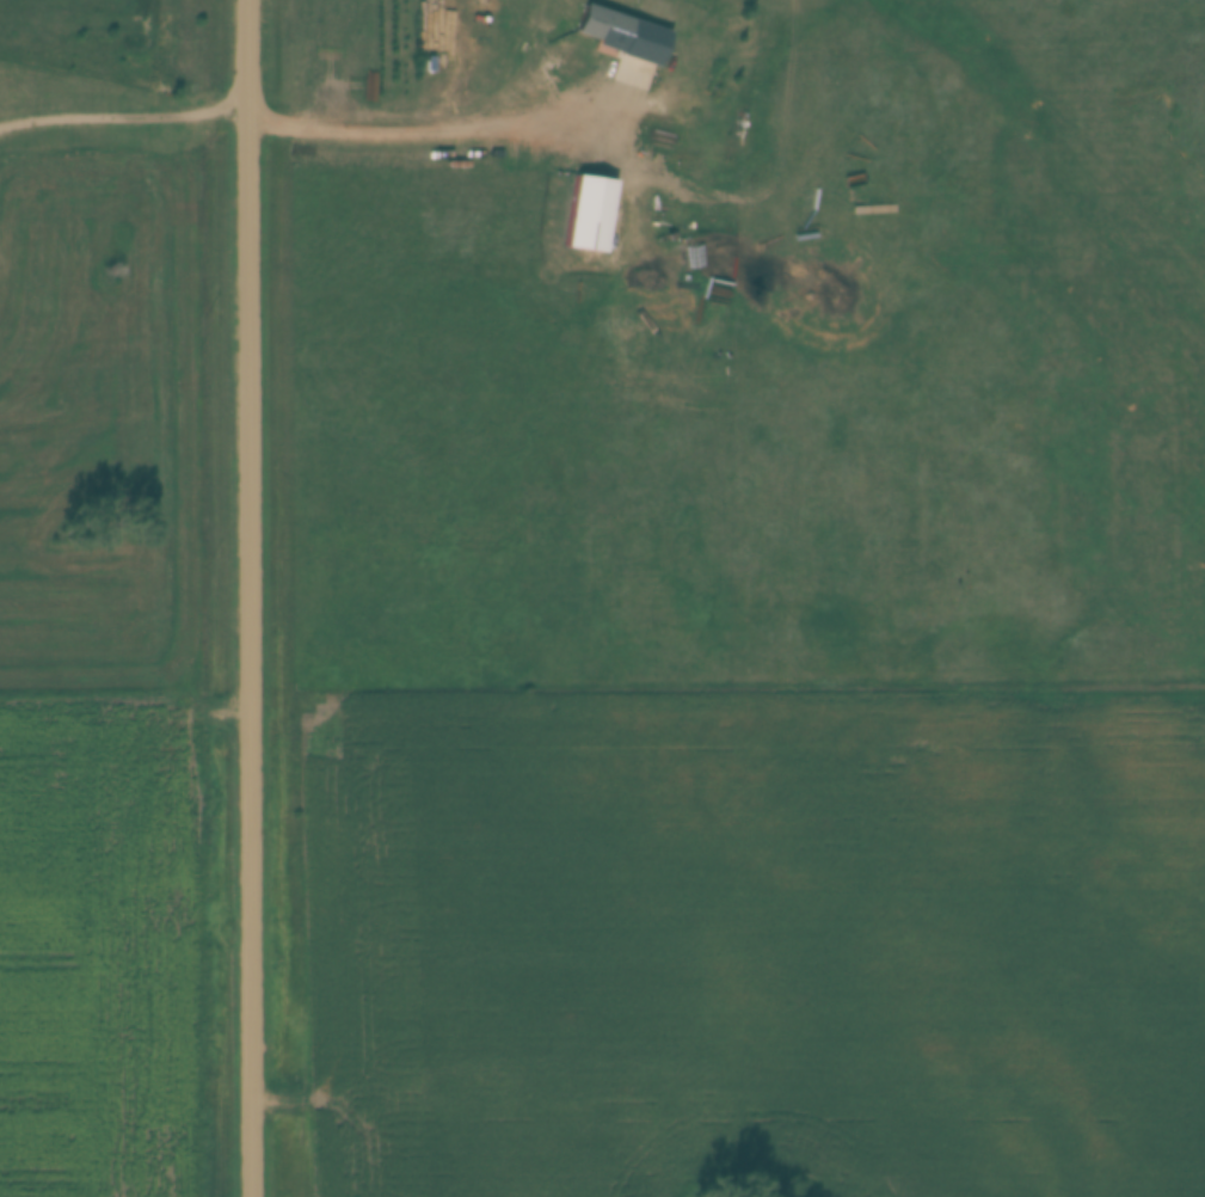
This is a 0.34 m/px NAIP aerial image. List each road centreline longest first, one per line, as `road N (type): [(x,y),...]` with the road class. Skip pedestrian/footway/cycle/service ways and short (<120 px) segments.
road 1 (residential): [(250,1196),(243,0)]

